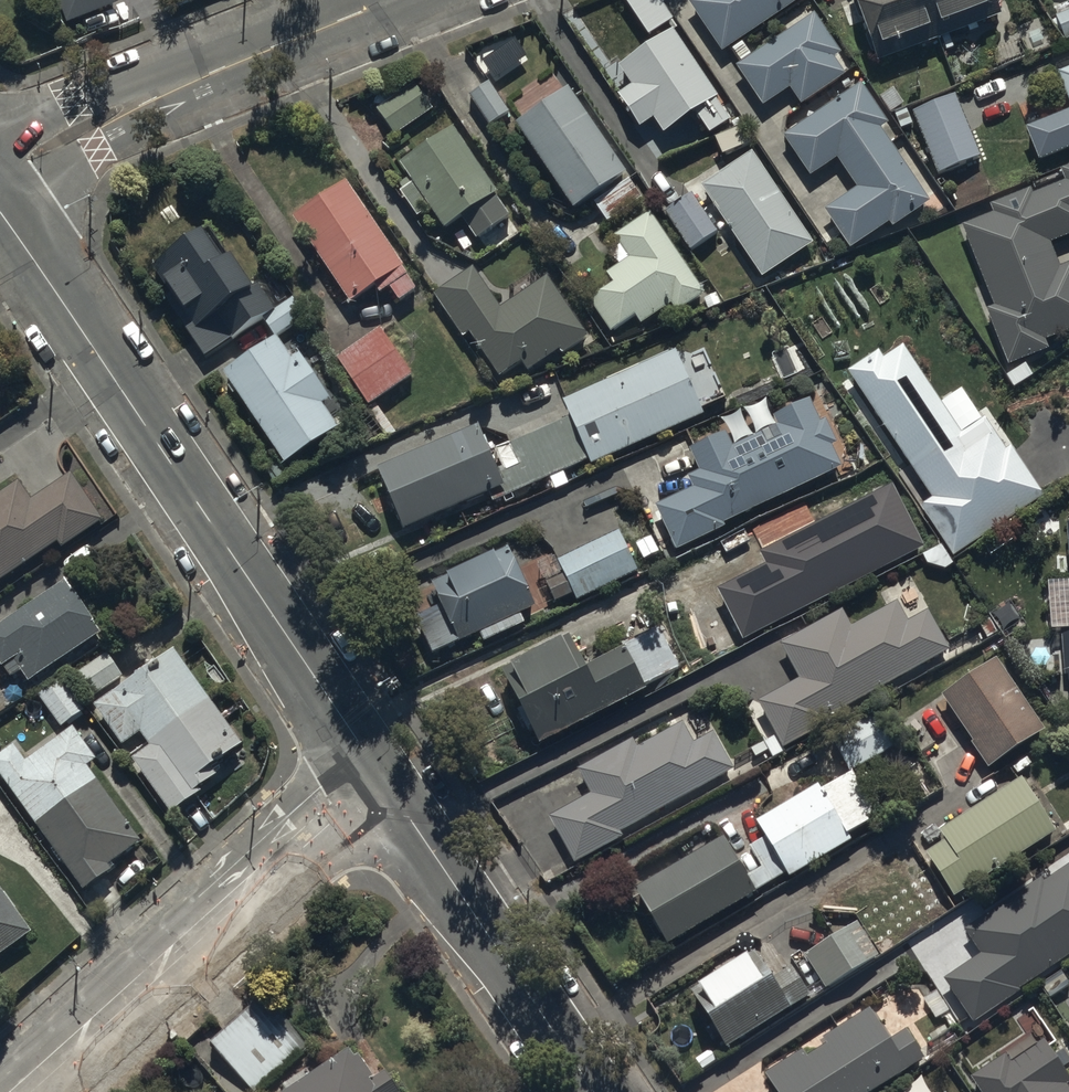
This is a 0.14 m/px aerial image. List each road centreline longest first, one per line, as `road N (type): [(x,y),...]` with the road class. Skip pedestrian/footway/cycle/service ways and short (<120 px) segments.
road 1 (tertiary): [(0,206),(379,773)]
road 2 (residential): [(379,773),(23,1091)]
road 3 (tertiary): [(0,175),(89,120),(387,0)]
road 4 (tertiary): [(379,773),(594,1091)]

